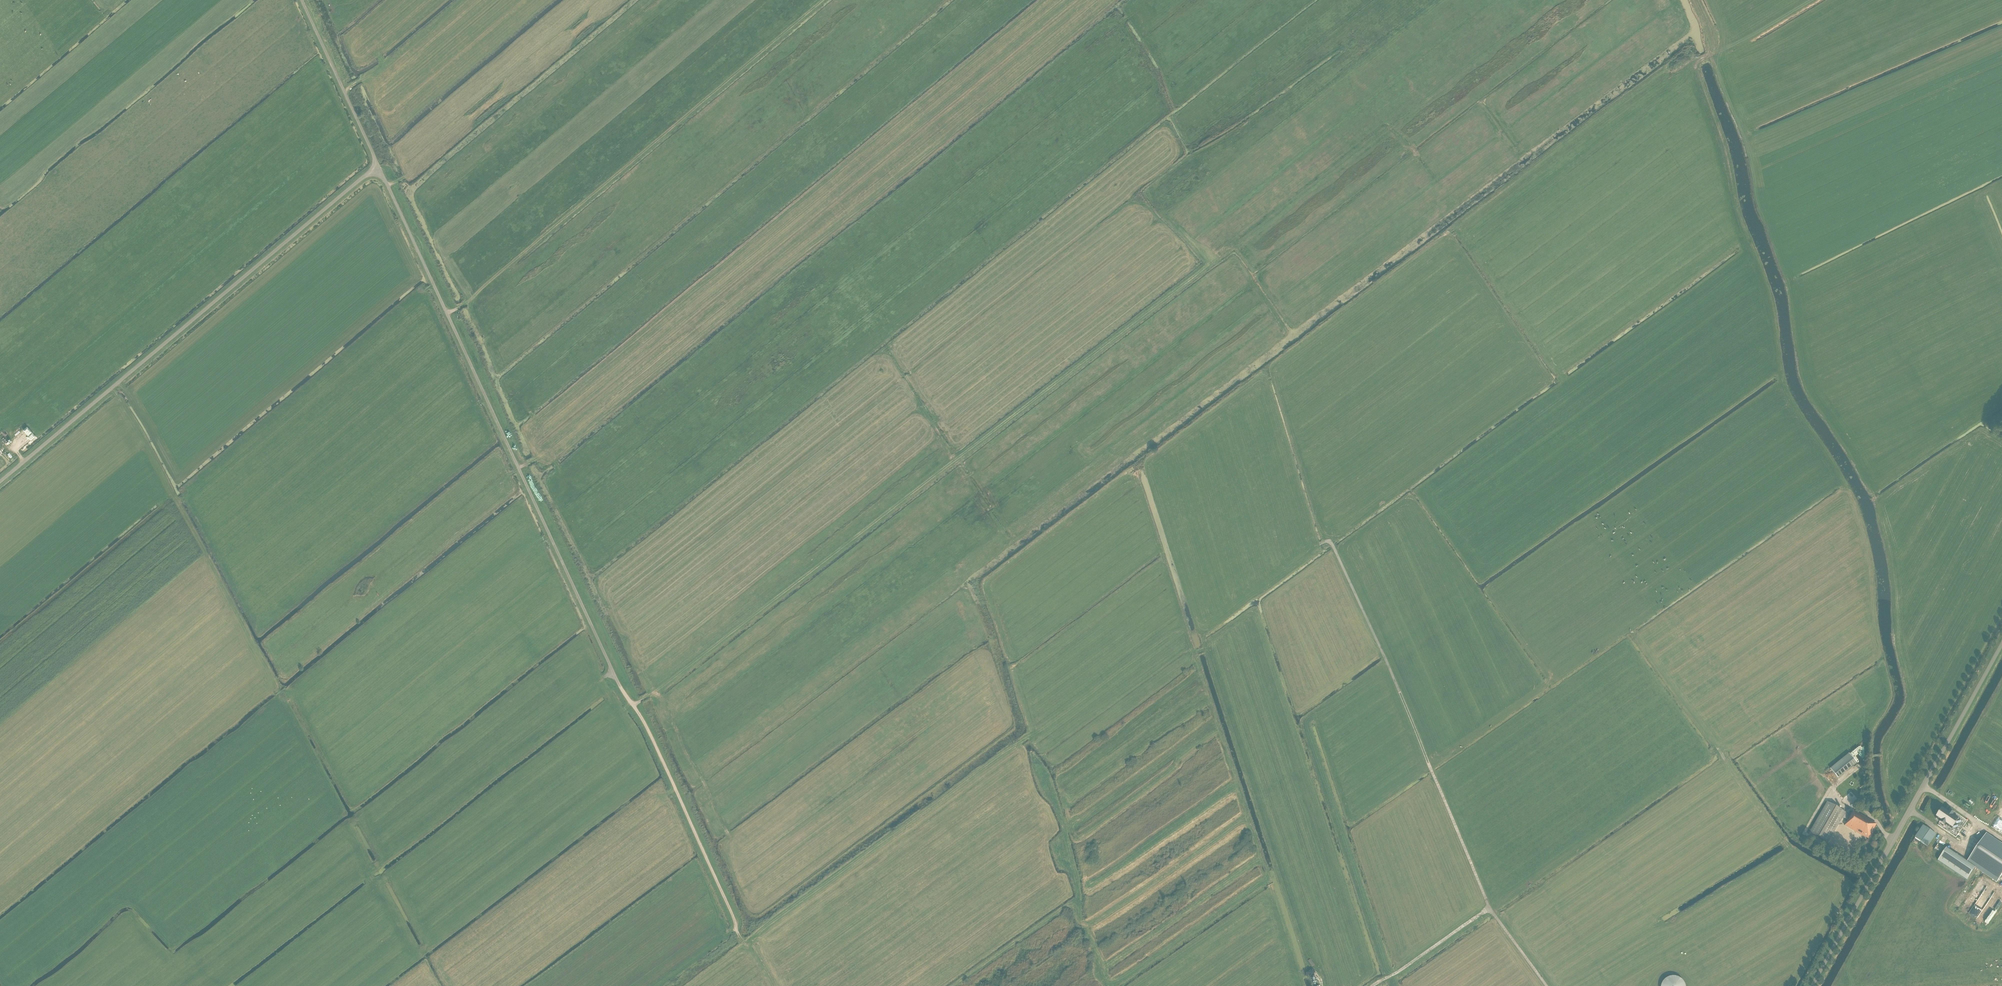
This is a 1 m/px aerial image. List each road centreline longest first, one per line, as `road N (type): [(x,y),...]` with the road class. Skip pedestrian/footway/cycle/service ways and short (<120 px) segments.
road 1 (unclassified): [(620,687),(378,169)]
road 2 (unclassified): [(0,485),(378,169)]
road 3 (tertiary): [(1814,985),(2001,648)]
road 4 (track): [(620,687),(644,722),(743,942)]
road 5 (unclassified): [(378,169),(302,0)]

